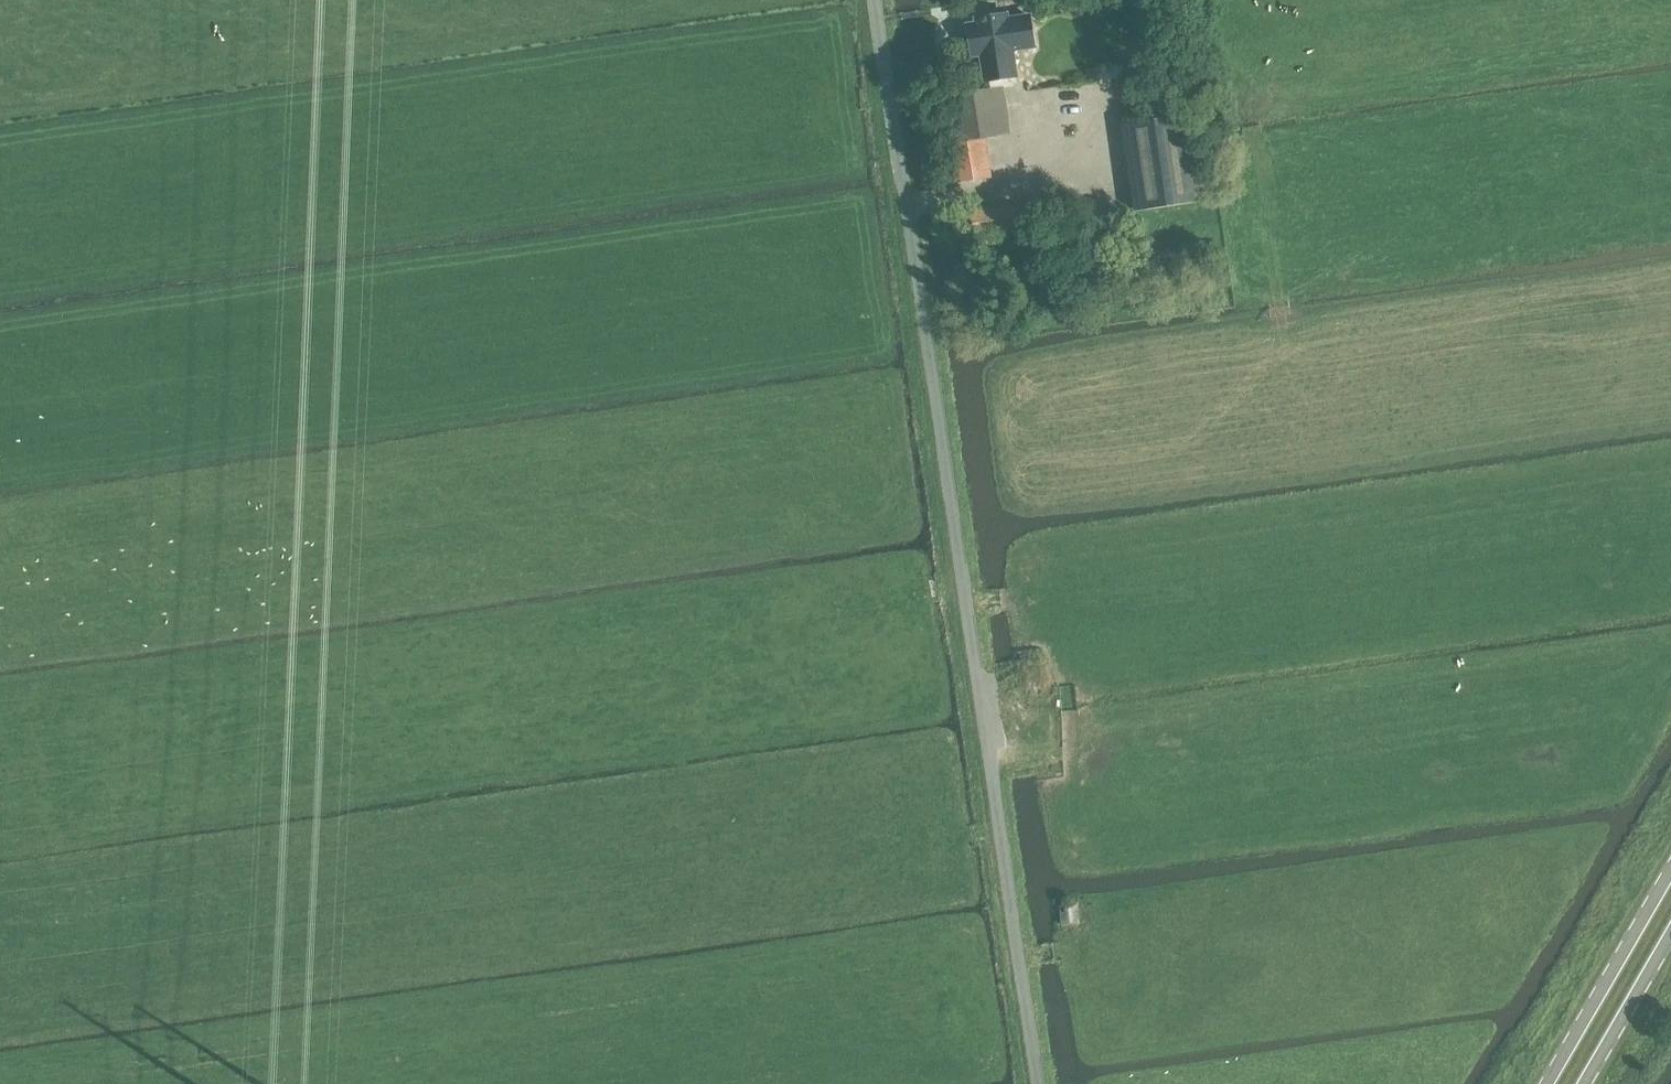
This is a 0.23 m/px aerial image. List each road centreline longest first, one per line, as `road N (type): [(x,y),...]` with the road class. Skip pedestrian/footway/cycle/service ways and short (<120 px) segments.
road 1 (unclassified): [(1036,1083),(875,0)]
road 2 (secondary): [(1670,872),(1548,1083)]
road 3 (secondary): [(1585,1083),(1670,938)]

